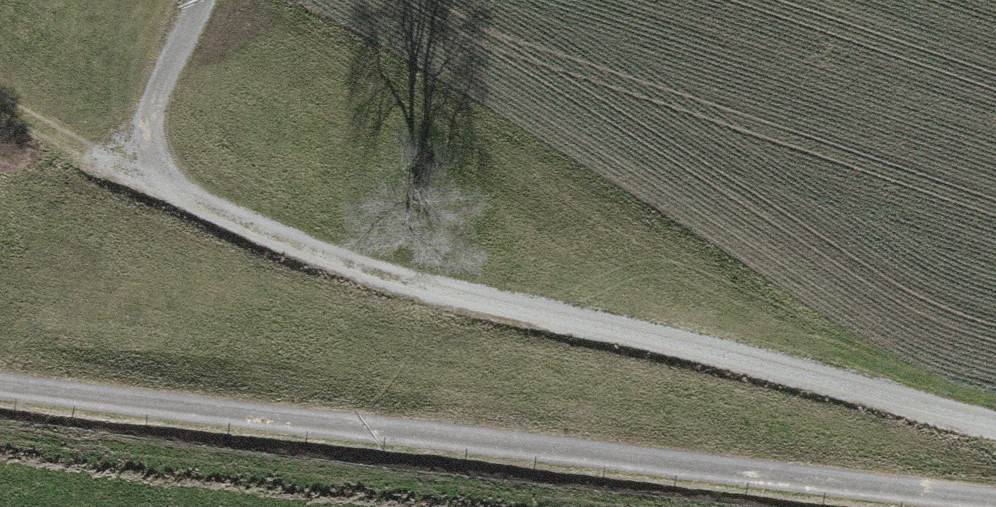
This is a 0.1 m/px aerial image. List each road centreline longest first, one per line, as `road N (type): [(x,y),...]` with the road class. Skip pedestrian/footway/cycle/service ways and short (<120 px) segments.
road 1 (track): [(210,0),(146,122),(162,177),(207,209),(339,271),(461,306),(744,364),(995,428)]
road 2 (track): [(977,506),(333,432),(0,382)]
road 3 (track): [(0,109),(124,176),(162,177)]

